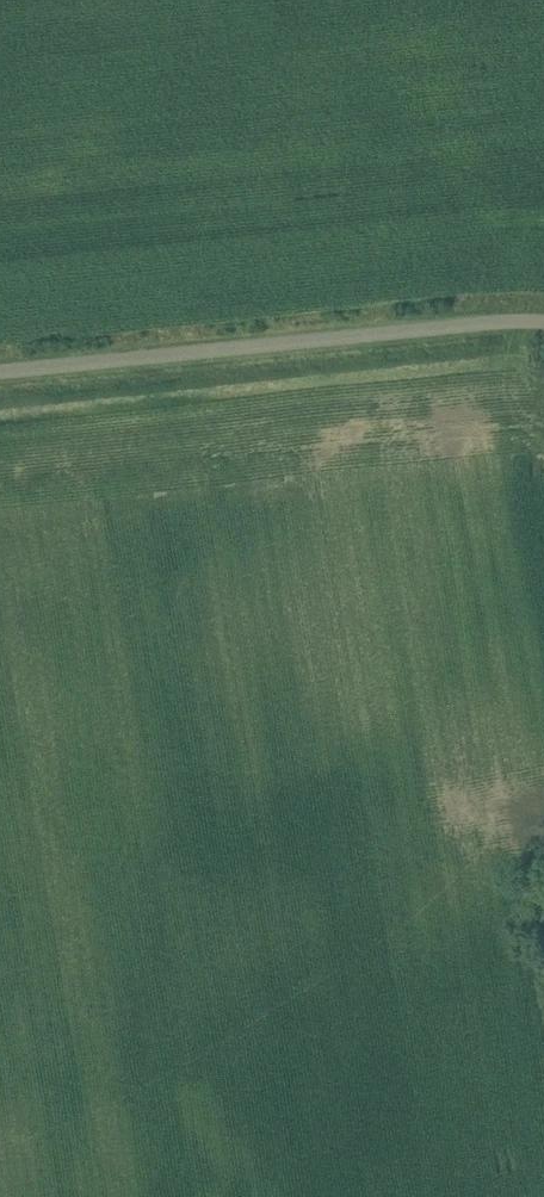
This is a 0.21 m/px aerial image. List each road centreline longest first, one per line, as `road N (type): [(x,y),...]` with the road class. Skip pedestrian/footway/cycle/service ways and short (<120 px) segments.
road 1 (unclassified): [(0,373),(543,322)]

